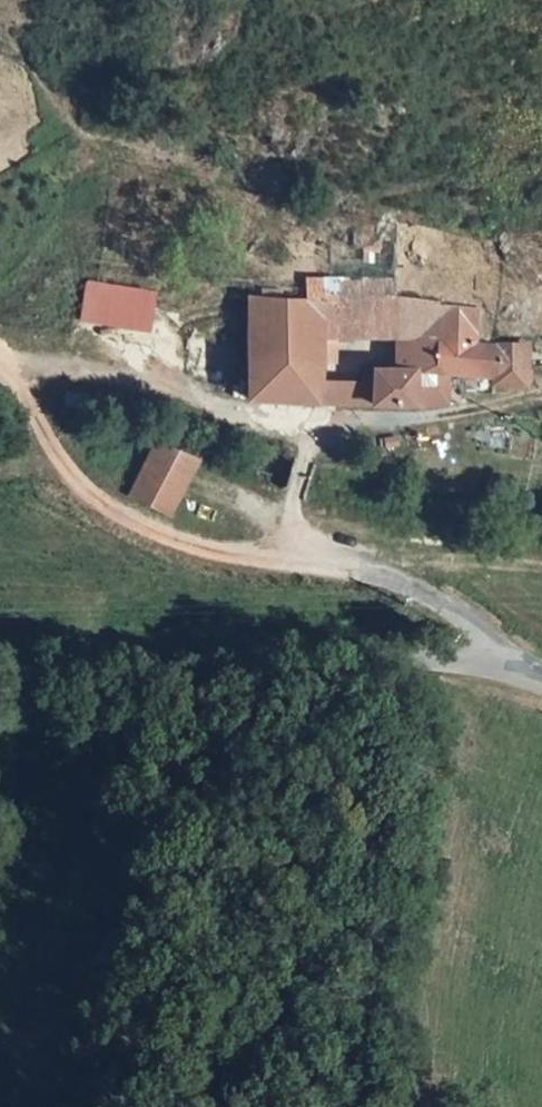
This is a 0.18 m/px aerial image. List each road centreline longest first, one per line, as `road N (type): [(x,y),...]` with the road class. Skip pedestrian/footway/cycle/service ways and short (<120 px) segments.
road 1 (unclassified): [(294,560),(166,542),(73,487),(46,452),(9,375),(40,366),(138,371),(315,433),(296,494)]
road 2 (unclassified): [(0,646),(170,635),(503,663)]
road 3 (unclassified): [(503,663),(477,626),(423,593),(389,577),(294,560)]
road 4 (track): [(541,395),(315,433)]

